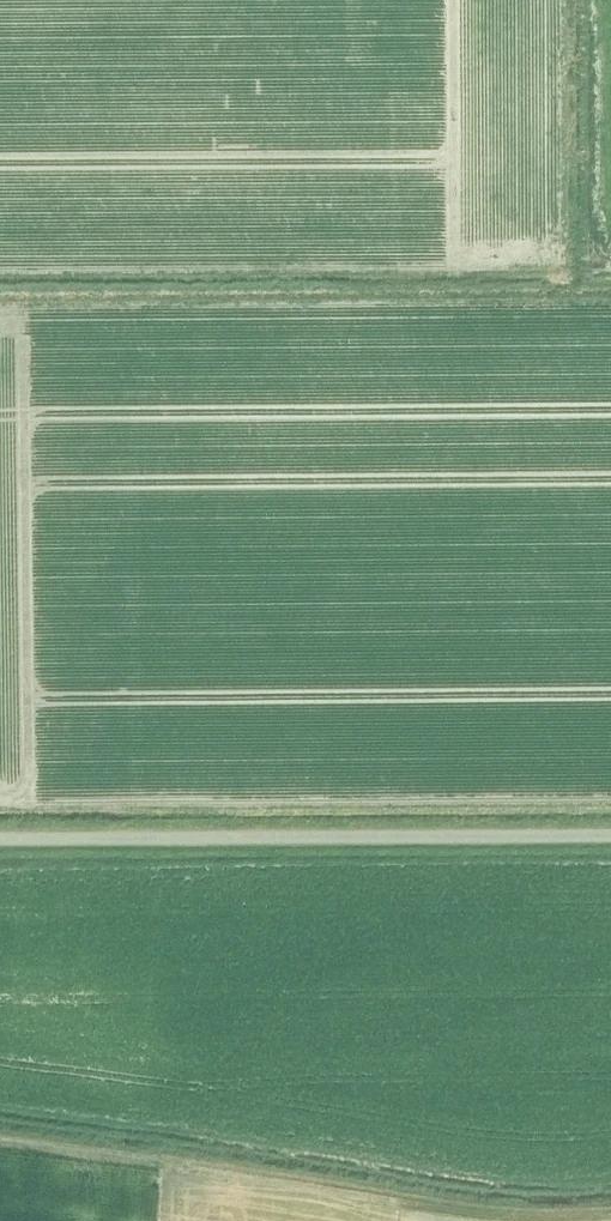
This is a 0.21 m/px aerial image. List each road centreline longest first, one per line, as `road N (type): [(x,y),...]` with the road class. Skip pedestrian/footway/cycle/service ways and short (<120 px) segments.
road 1 (unclassified): [(0,841),(610,837)]

